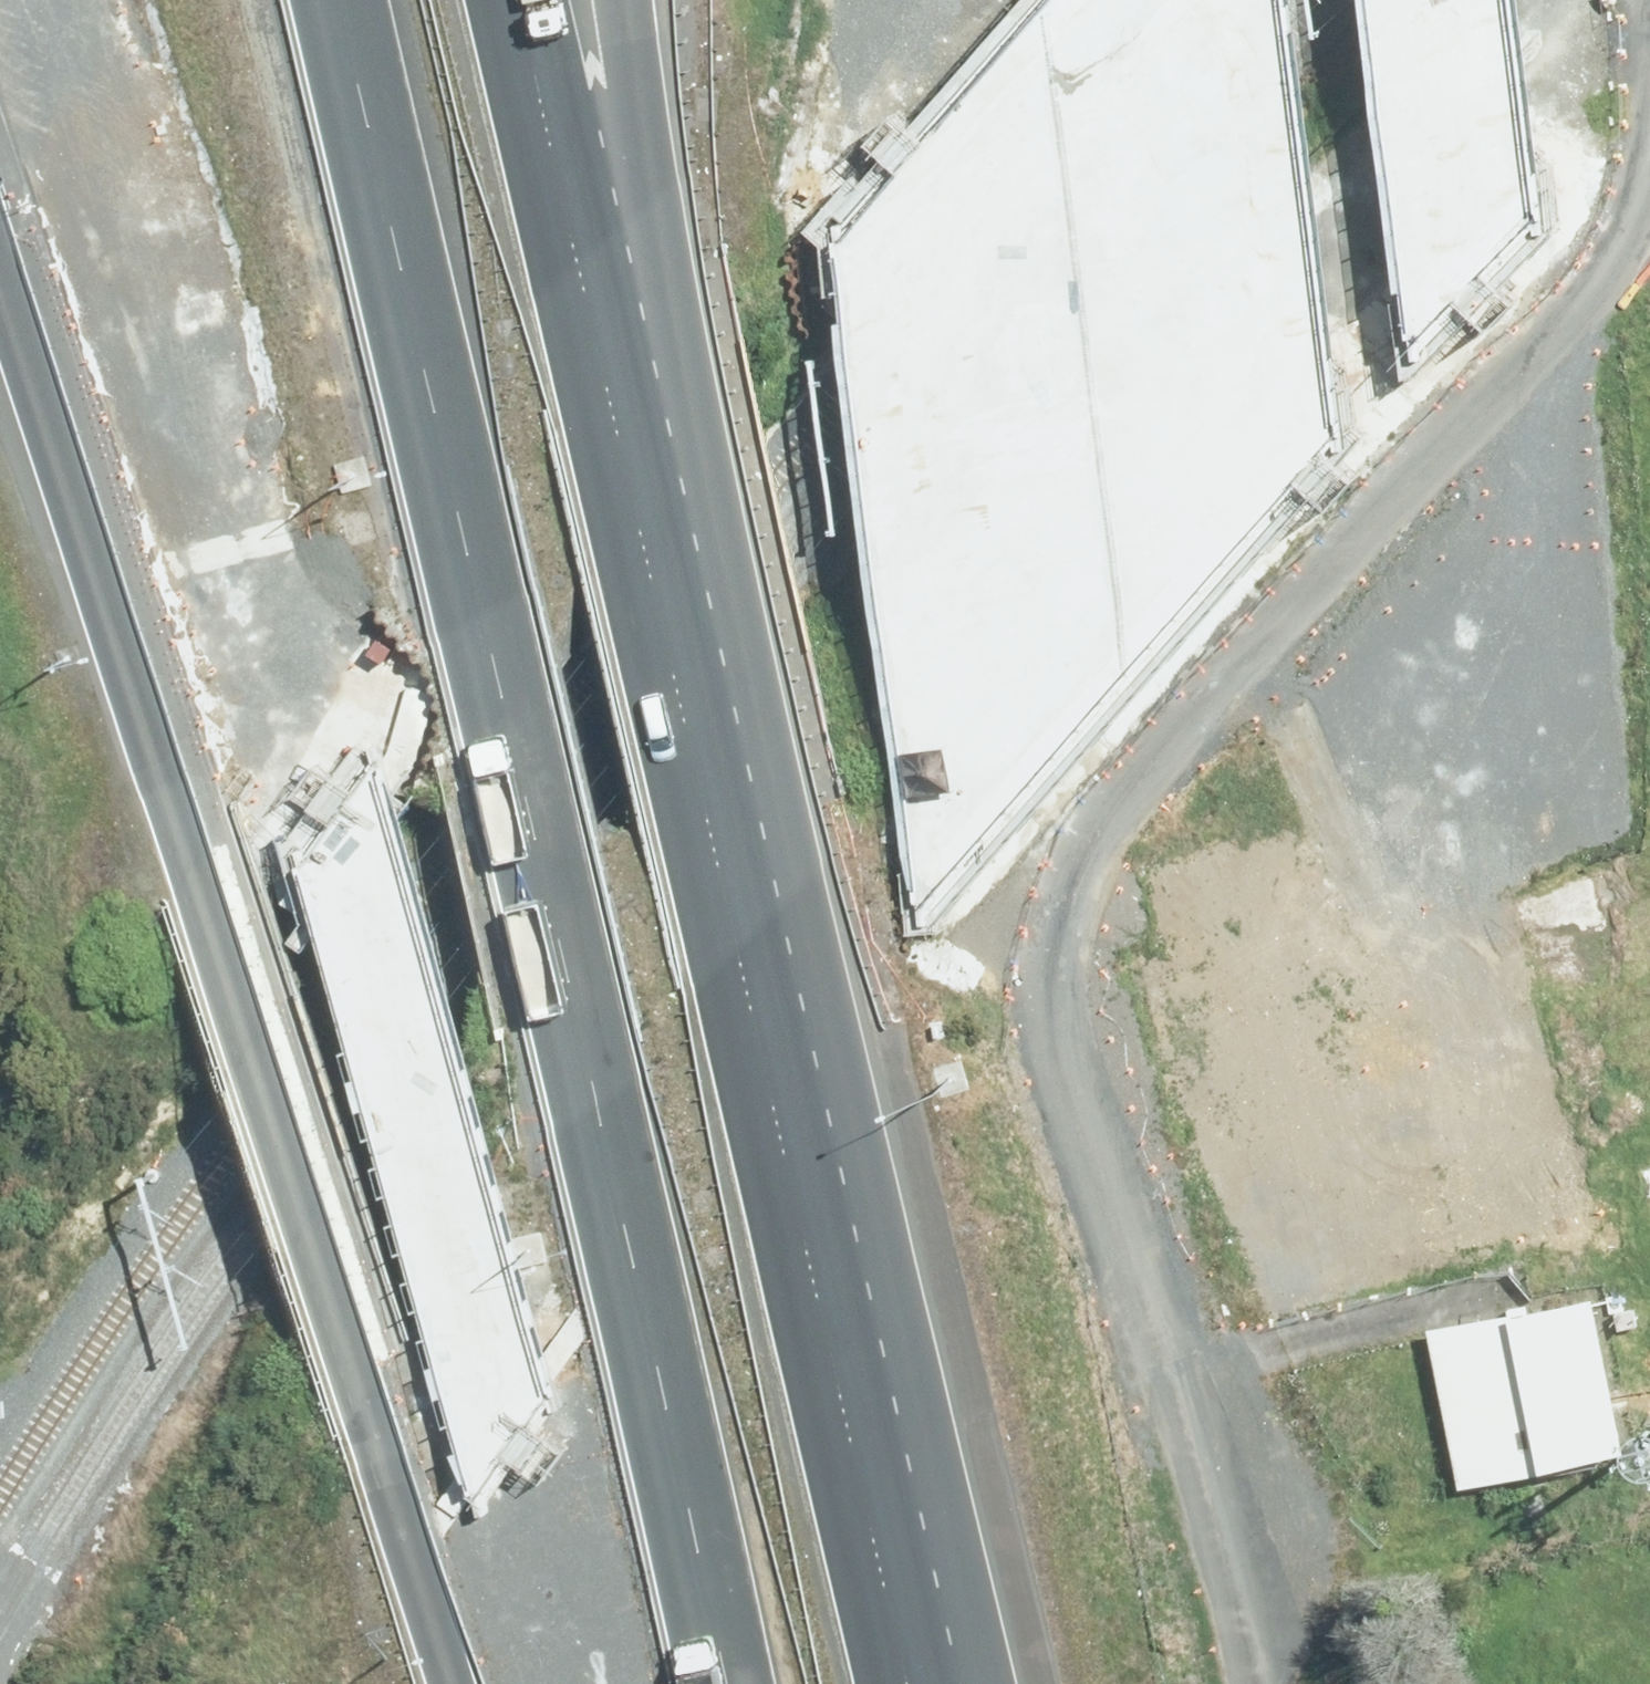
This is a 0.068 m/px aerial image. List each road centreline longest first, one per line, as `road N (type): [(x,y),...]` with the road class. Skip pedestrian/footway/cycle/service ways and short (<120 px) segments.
road 1 (motorway): [(579,1683),(331,817),(84,0)]
road 2 (motorway): [(709,1683),(337,0)]
road 3 (motorway): [(1141,0),(1353,1683)]
road 4 (motorway): [(1113,1683),(904,0)]
road 5 (motorway): [(1426,0),(1469,294),(1617,1683)]
road 6 (motorway): [(471,1683),(0,220)]
road 7 (motorway): [(636,446),(921,1683)]
road 8 (motorway): [(522,0),(636,446)]
road 9 (motorway): [(627,0),(639,117),(636,446)]

